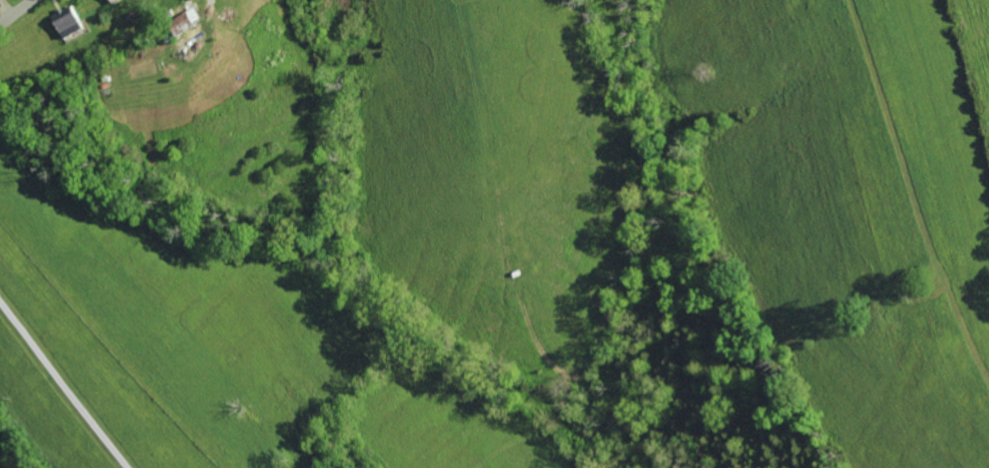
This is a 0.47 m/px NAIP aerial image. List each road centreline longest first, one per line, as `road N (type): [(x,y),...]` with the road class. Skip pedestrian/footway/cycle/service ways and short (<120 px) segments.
road 1 (residential): [(576,0),(576,52),(640,169),(988,399)]

